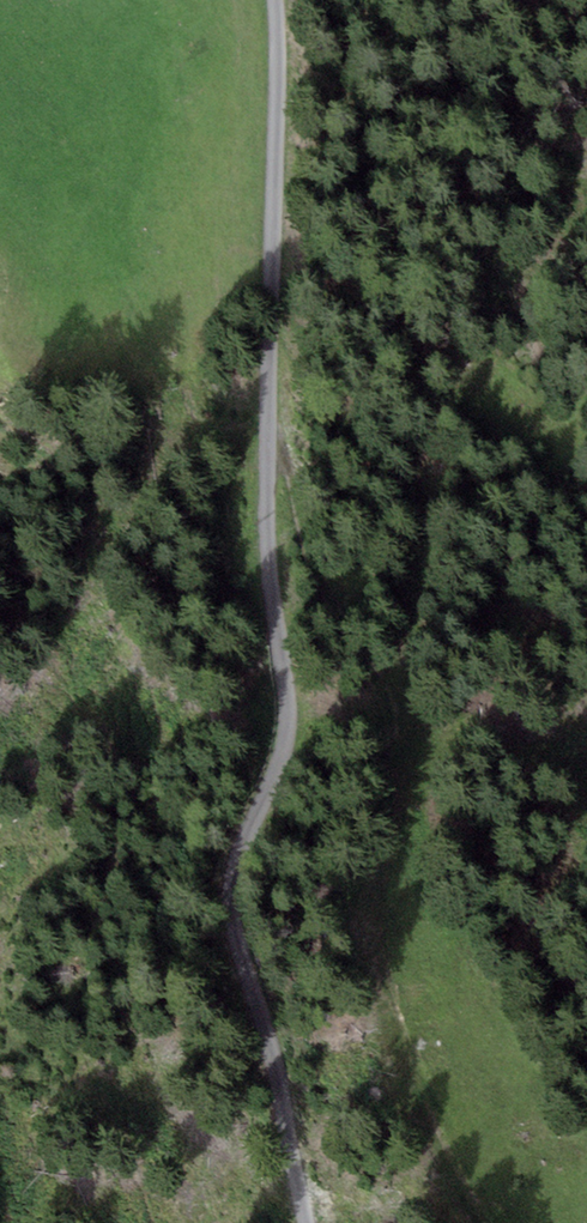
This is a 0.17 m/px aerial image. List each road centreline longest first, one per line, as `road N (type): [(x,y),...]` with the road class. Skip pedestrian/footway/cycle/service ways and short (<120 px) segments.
road 1 (unclassified): [(309,1222),(228,897),(236,850),(287,730),(267,532),(280,81),(274,0)]
road 2 (track): [(267,449),(390,719),(382,957),(405,1052),(474,1222)]

